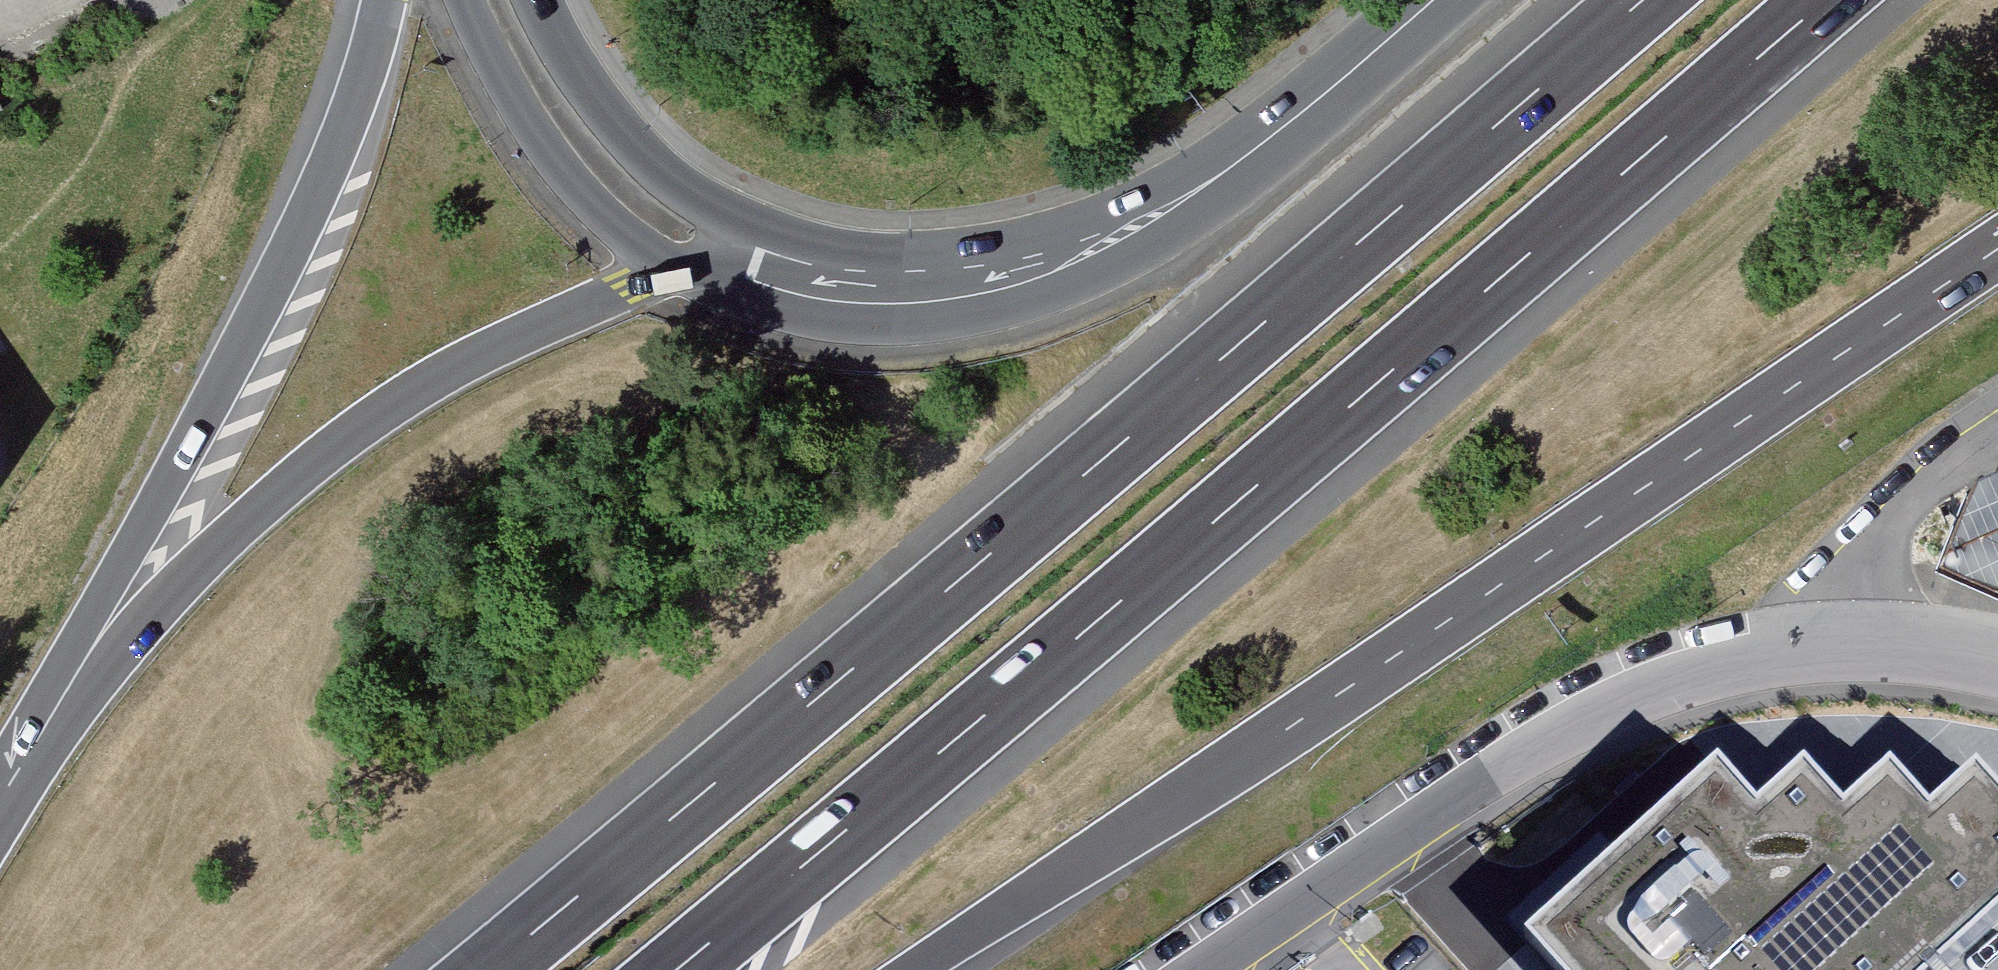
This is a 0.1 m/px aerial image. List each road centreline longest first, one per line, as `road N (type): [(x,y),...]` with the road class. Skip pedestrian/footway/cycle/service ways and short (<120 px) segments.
road 1 (motorway): [(1640,0),(485,969)]
road 2 (motorway): [(676,969),(1827,0)]
road 3 (motorway): [(913,969),(1997,249)]
road 4 (motorway): [(749,268),(692,270),(629,286),(459,365),(377,416),(281,490),(176,588),(76,711),(26,789)]
road 5 (unclassified): [(1205,969),(1510,764),(1654,690),(1742,660),(1838,642),(1951,644),(1997,655)]
road 6 (motorway): [(381,0),(335,157),(26,789)]
road 7 (secondary): [(1433,0),(1243,157),(1107,239),(954,283),(871,288),(749,268)]
road 8 (secondary): [(466,0),(546,146),(638,246),(749,268)]
road 9 (secondary): [(749,268),(600,104),(539,0)]

